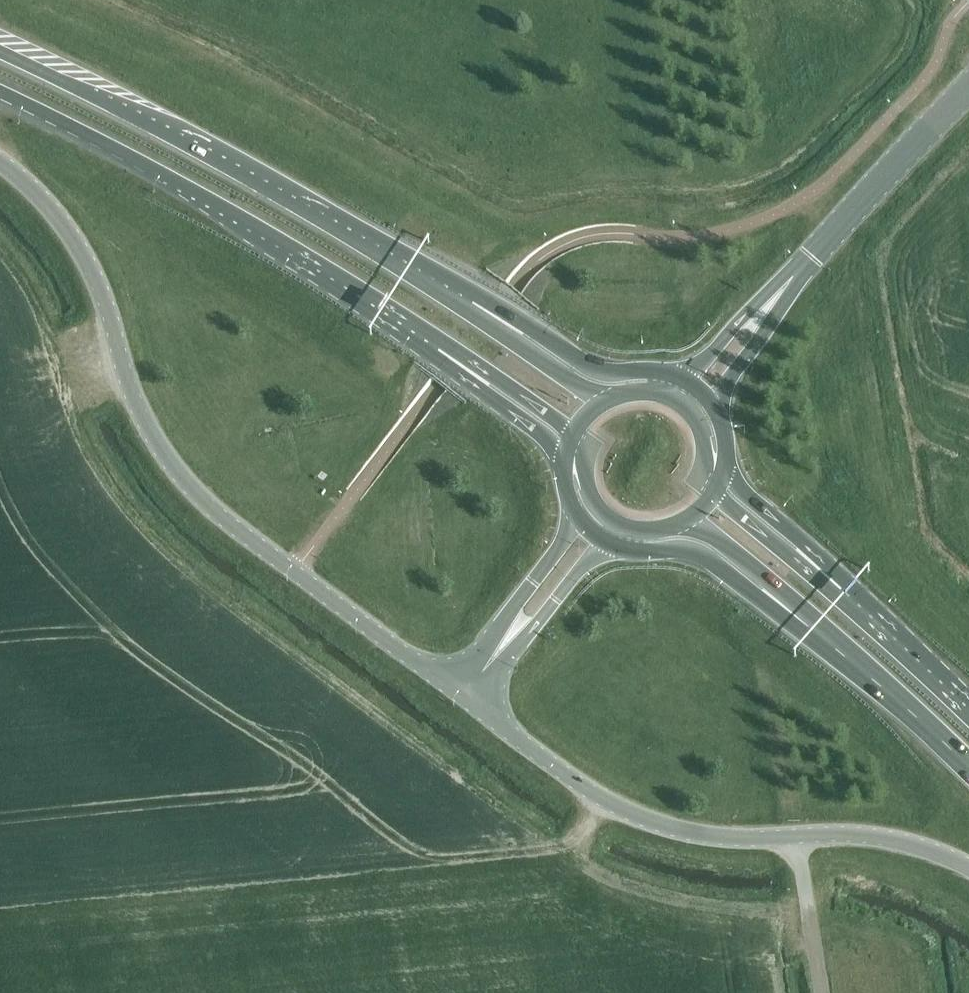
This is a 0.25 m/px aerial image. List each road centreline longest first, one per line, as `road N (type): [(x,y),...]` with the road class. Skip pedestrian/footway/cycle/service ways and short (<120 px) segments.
road 1 (tertiary): [(466,694),(592,792),(660,825),(752,840),(853,833),(921,846),(968,866)]
road 2 (trunk): [(474,304),(186,138),(0,54)]
road 3 (unclassified): [(0,159),(76,241),(157,447),(203,501),(294,571)]
road 4 (trunk): [(0,92),(189,189),(444,355)]
road 5 (trunk): [(775,600),(888,691),(968,771)]
road 6 (secondary): [(794,275),(968,88)]
road 7 (trunk): [(685,382),(592,369),(474,304)]
road 8 (trunk): [(968,713),(805,557)]
road 9 (tertiary): [(294,571),(466,694)]
road 10 (trunk): [(612,545),(695,551),(775,600)]
road 11 (trunk): [(615,395),(581,388),(474,304)]
road 12 (trunk): [(444,355),(555,448),(564,465)]
road 13 (secondary): [(717,414),(794,275)]
road 14 (tertiary): [(572,507),(569,527),(515,608),(501,646)]
road 15 (track): [(796,837),(818,992)]
road 16 (secondary): [(794,275),(685,382)]
road 17 (trunk): [(444,355),(573,434)]
road 18 (tertiary): [(501,646),(612,545)]
road 19 (trunk): [(673,526),(707,535),(775,600)]
road 20 (trunk): [(714,495),(700,480),(697,423),(661,393)]
road 21 (trunk): [(573,434),(587,449),(592,500),(634,530)]

